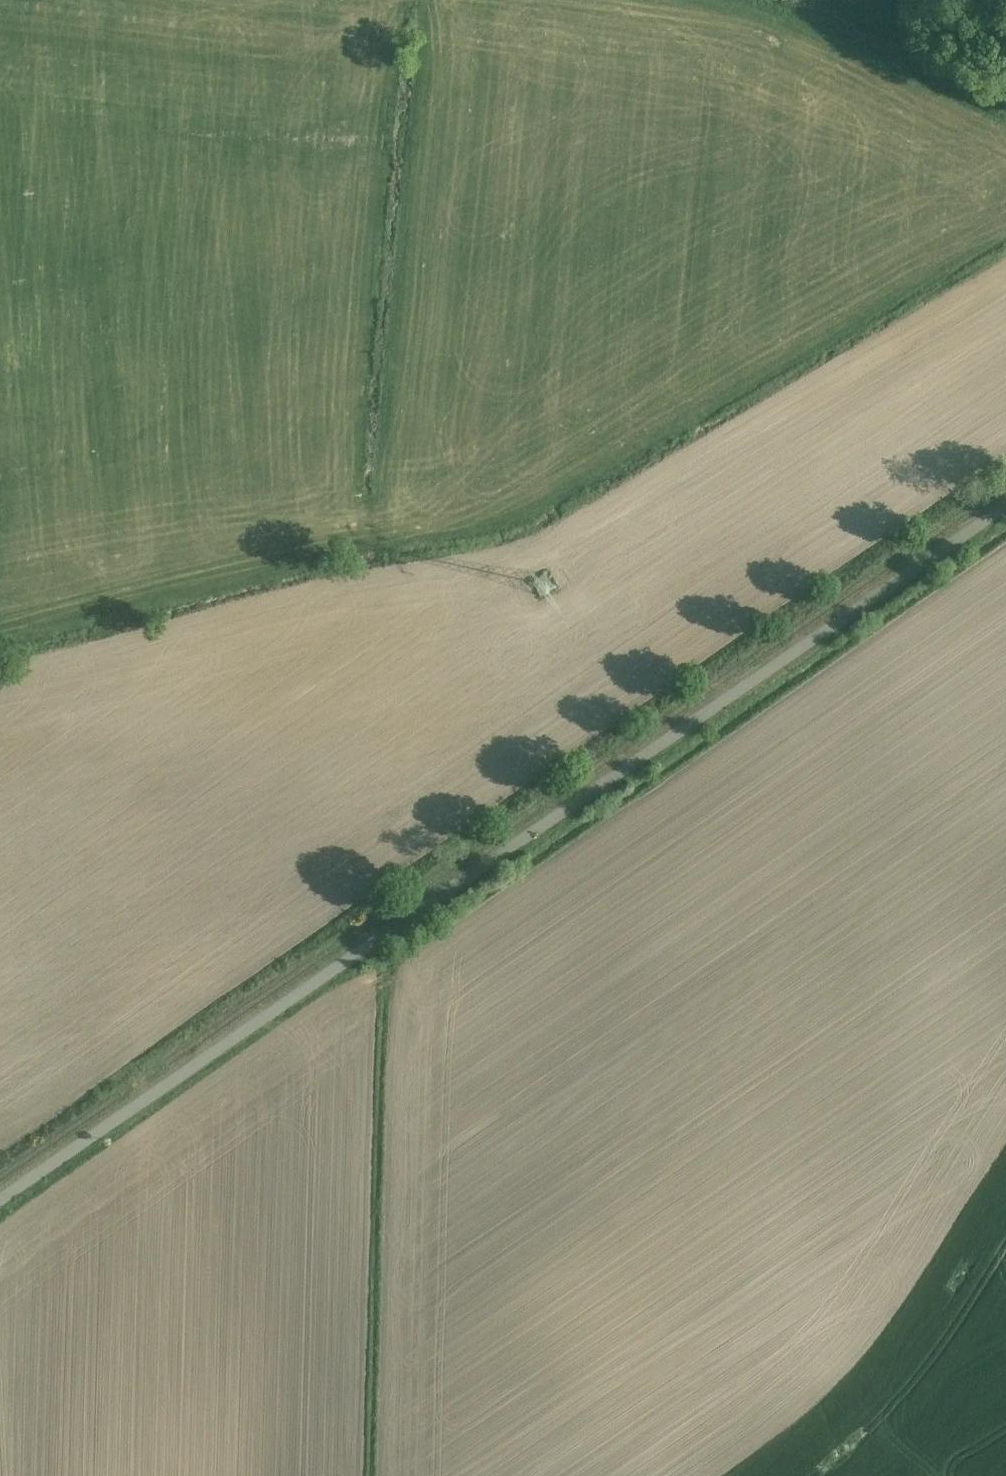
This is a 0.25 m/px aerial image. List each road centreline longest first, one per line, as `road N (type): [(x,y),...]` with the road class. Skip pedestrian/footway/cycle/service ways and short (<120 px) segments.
road 1 (track): [(0,1157),(111,1080)]

